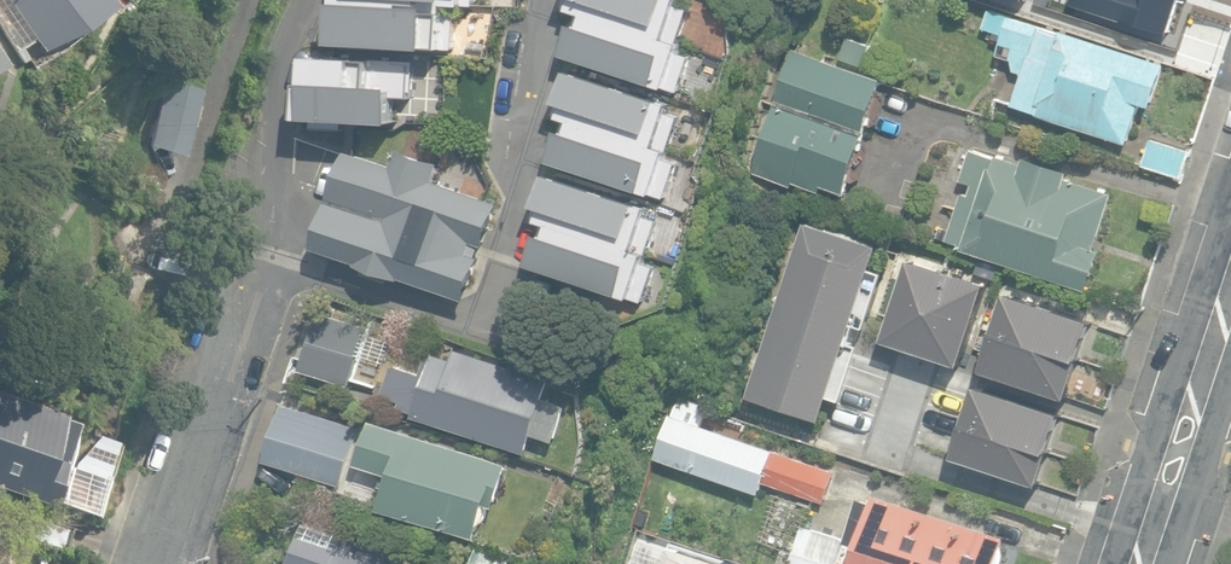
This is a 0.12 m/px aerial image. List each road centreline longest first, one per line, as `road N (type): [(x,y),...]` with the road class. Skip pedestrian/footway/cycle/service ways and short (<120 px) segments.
road 1 (residential): [(245,291),(155,563)]
road 2 (residential): [(1141,563),(1230,293)]

